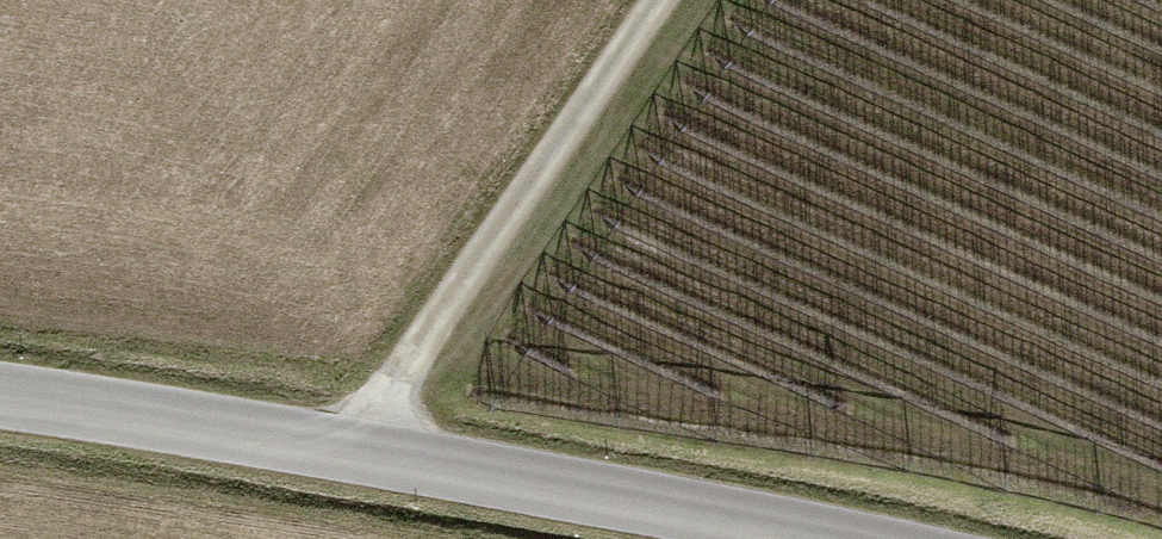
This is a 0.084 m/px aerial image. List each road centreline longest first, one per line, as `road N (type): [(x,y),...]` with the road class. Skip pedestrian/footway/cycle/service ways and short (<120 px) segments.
road 1 (unclassified): [(0,398),(345,450),(833,538)]
road 2 (track): [(345,450),(661,0)]

